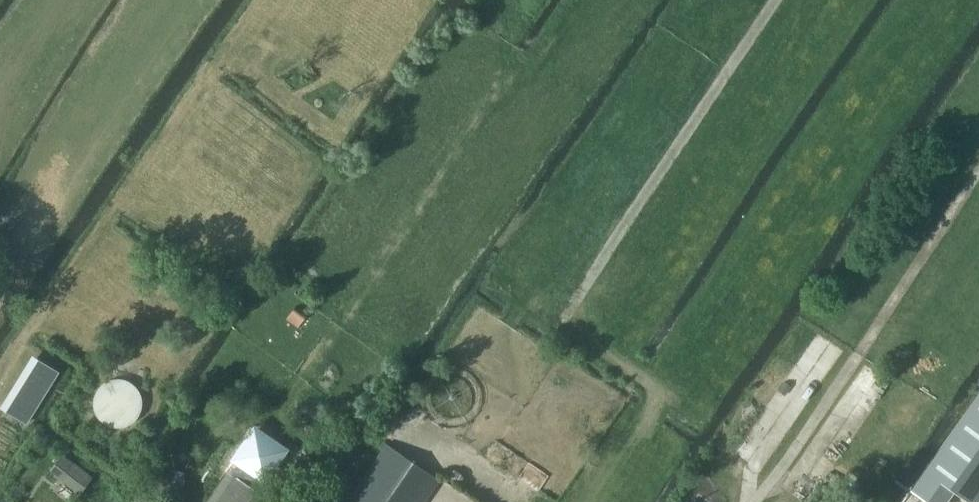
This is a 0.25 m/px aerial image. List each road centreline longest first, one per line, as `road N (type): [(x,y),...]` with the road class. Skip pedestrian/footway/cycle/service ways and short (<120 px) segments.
road 1 (track): [(776,0),(563,313),(659,398),(587,501)]
road 2 (track): [(978,170),(759,501)]

